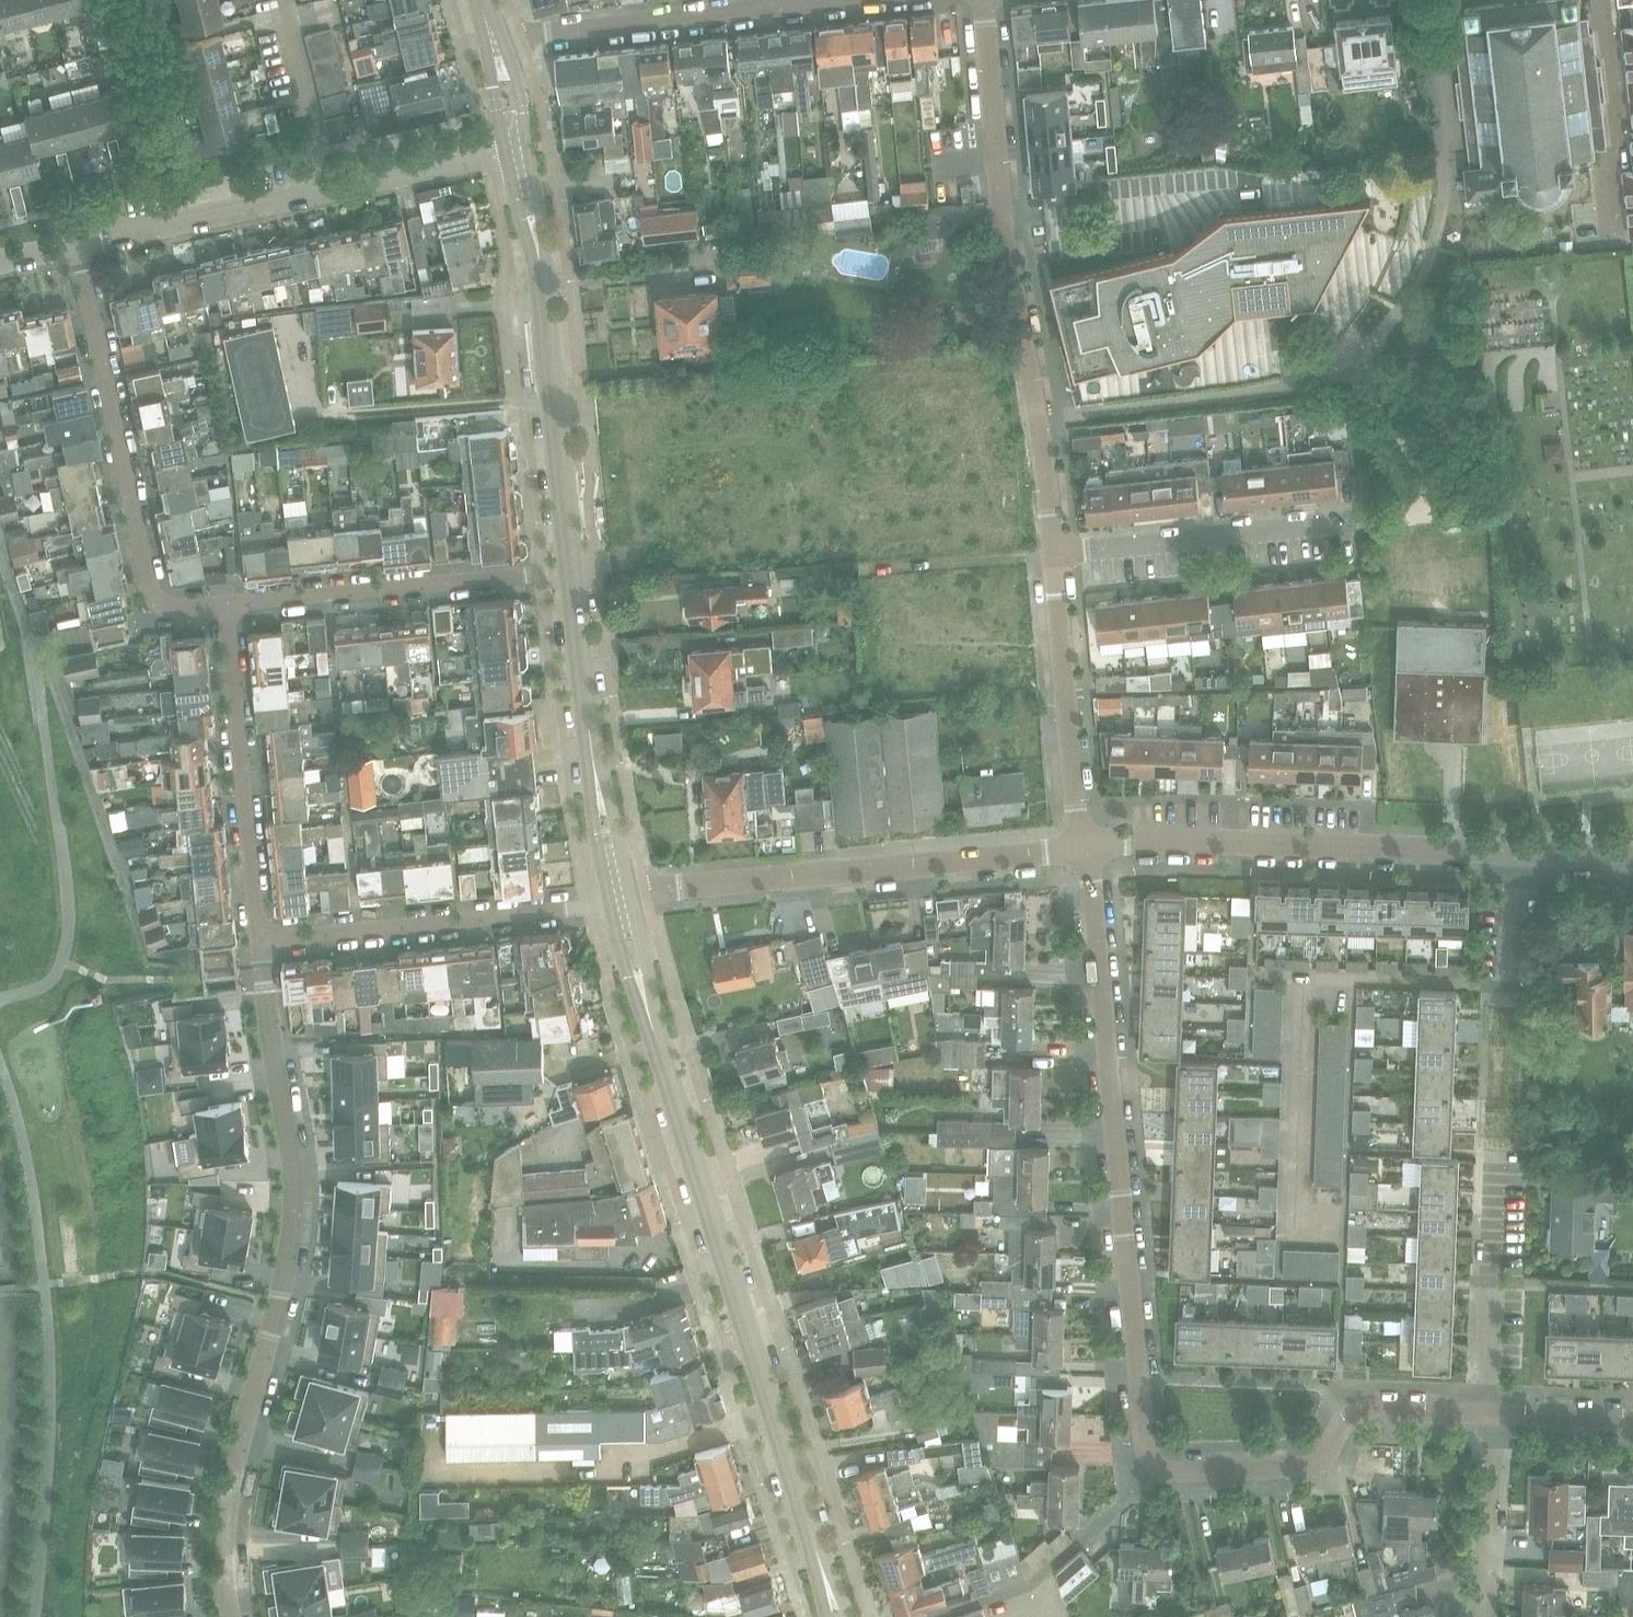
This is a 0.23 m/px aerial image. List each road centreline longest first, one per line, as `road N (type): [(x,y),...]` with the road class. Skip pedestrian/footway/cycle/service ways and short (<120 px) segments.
road 1 (residential): [(1484,1405),(1348,1400),(1325,1455),(1299,1470),(1159,1471),(1145,1450),(1073,848)]
road 2 (tertiary): [(826,1577),(621,900)]
road 3 (residential): [(227,1616),(227,1497),(291,1238),(294,1166),(263,976),(267,940)]
road 4 (residential): [(1052,551),(1036,422),(957,0)]
road 5 (residential): [(1484,1405),(1493,855)]
road 6 (residential): [(621,900),(1073,848)]
road 7 (residential): [(226,605),(165,607),(152,593),(76,242)]
road 8 (tertiary): [(569,572),(539,257),(517,154)]
road 9 (residential): [(1073,848),(1493,855)]
road 10 (residential): [(267,940),(621,900)]
road 11 (residential): [(569,572),(226,605)]
road 12 (residential): [(226,605),(254,891),(267,940)]
road 13 (tertiary): [(621,900),(569,572)]
road 14 (residential): [(1073,848),(1052,551)]
road 15 (residential): [(494,44),(777,9)]
road 16 (residential): [(1052,551),(1327,526)]
road 17 (residential): [(76,242),(311,191)]
road 18 (residential): [(1614,237),(1609,167),(1617,147),(1602,0)]
road 19 (residential): [(1482,1616),(1499,1406)]
road 20 (residential): [(311,191),(517,154)]
road 21 (residential): [(311,191),(264,0)]
road 22 (residential): [(1493,855),(1632,857)]
road 23 (residential): [(1632,1412),(1499,1406)]

